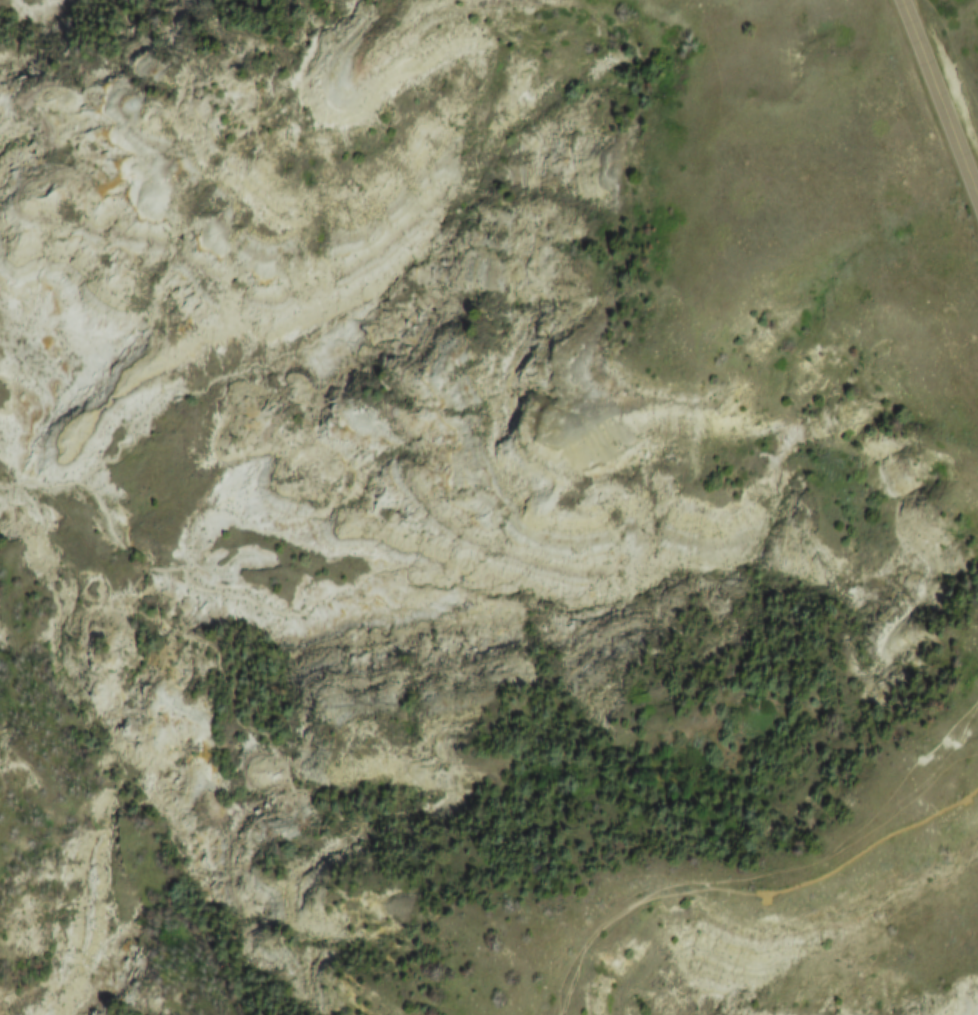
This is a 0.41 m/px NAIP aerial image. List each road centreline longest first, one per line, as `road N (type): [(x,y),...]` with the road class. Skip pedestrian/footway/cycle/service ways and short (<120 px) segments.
road 1 (tertiary): [(977,198),(898,0)]

